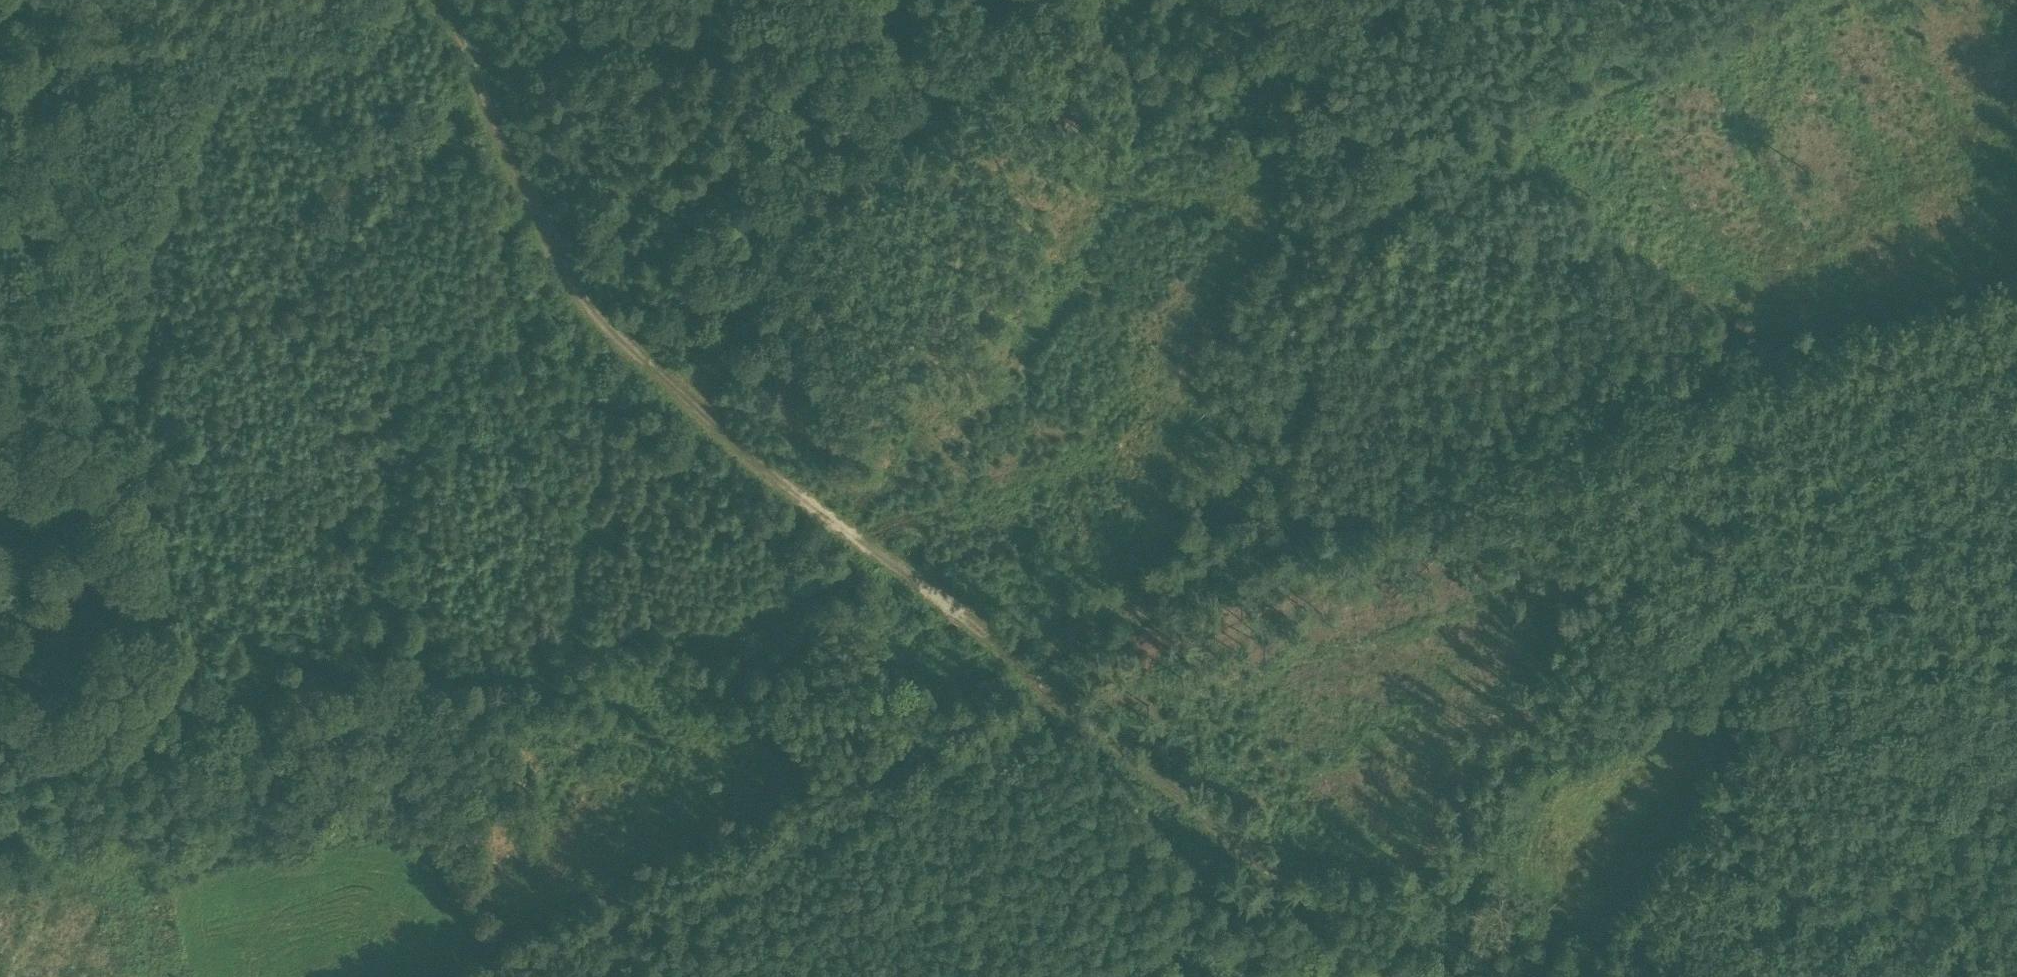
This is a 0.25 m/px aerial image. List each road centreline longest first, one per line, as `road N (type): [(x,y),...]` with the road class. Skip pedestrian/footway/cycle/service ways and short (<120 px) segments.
road 1 (track): [(448,0),(610,372),(1047,691),(1390,976)]

